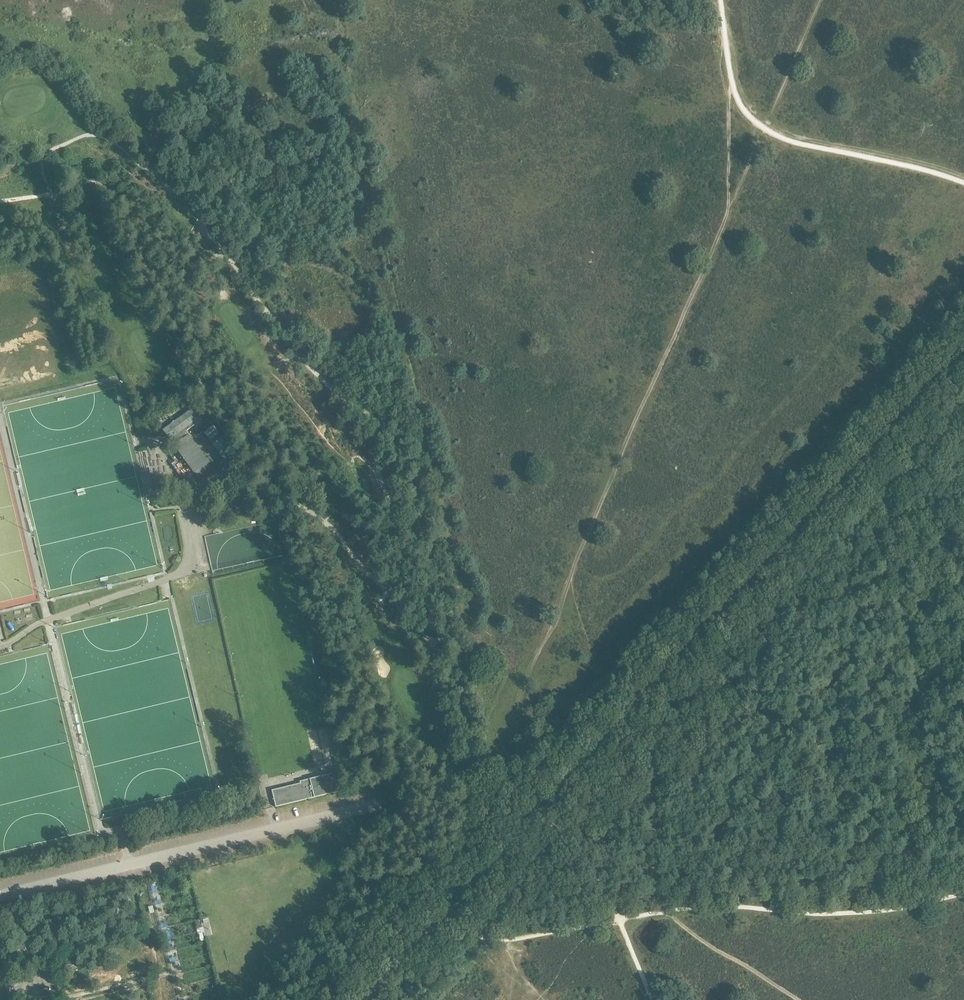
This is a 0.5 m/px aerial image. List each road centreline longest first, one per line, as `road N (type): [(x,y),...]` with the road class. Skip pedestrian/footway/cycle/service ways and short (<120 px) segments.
road 1 (track): [(547,812),(963,360)]
road 2 (track): [(371,999),(547,812)]

